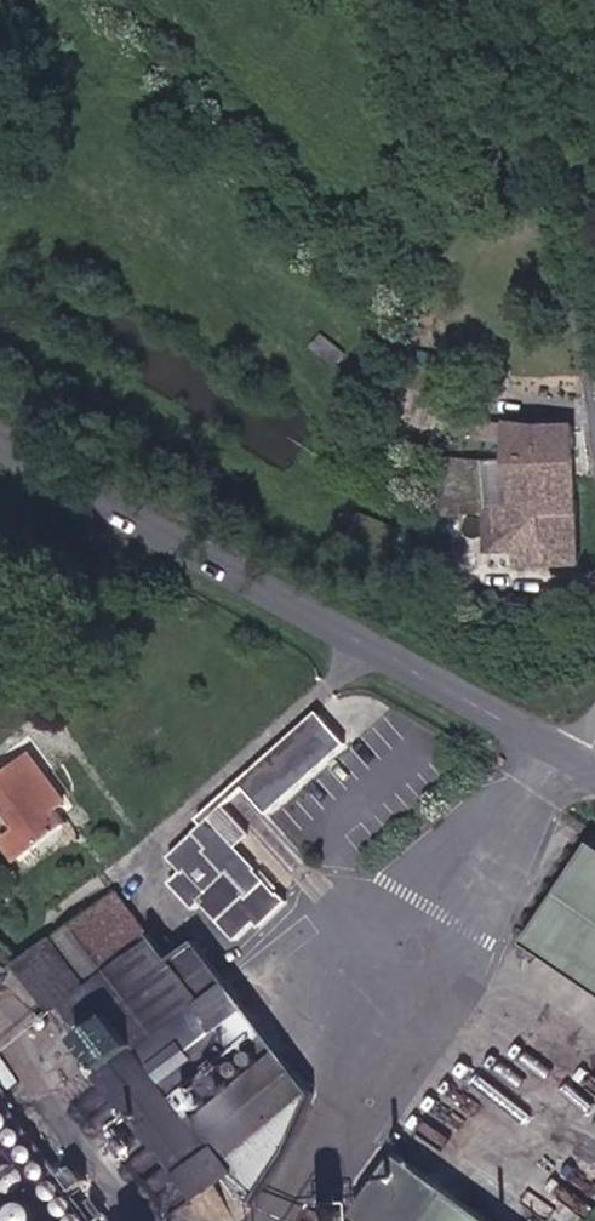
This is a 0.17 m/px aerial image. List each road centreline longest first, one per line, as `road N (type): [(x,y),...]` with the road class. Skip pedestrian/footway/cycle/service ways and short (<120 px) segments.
road 1 (tertiary): [(0,435),(593,777)]
road 2 (unclassified): [(456,0),(522,98),(594,343)]

